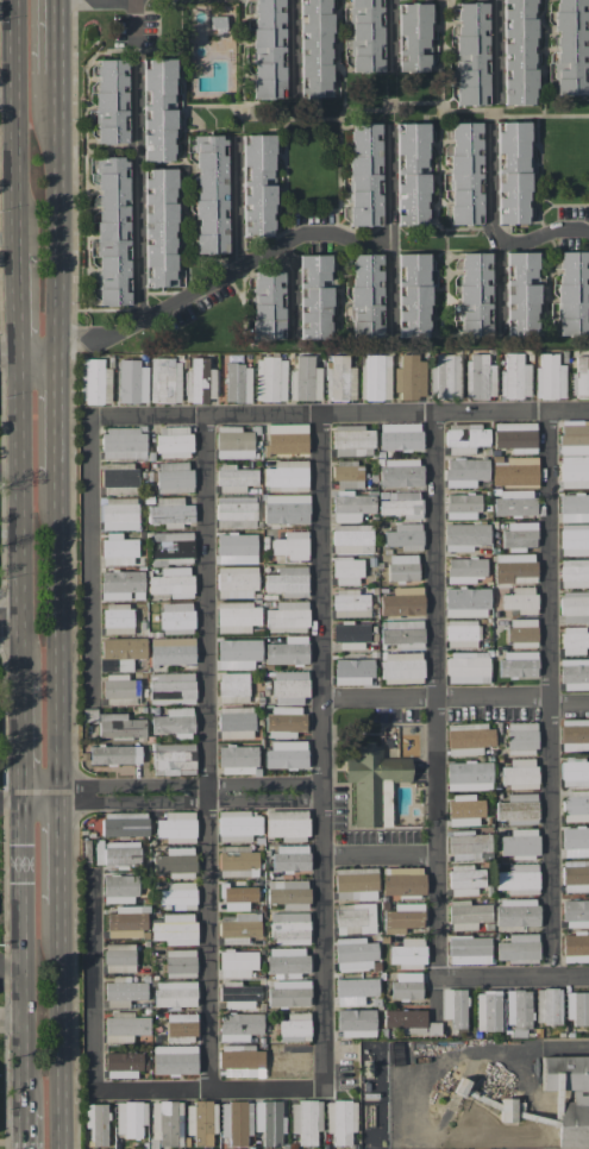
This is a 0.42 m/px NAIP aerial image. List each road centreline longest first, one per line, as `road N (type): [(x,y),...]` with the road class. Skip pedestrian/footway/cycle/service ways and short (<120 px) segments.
road 1 (primary): [(21,347),(25,677)]
road 2 (primary): [(61,795),(59,475)]
road 3 (primary): [(26,795),(29,1109)]
road 4 (primary): [(59,338),(58,71)]
road 5 (primary): [(18,0),(20,251)]
road 6 (primary): [(64,1148),(63,904)]
road 7 (primary): [(59,475),(59,338)]

